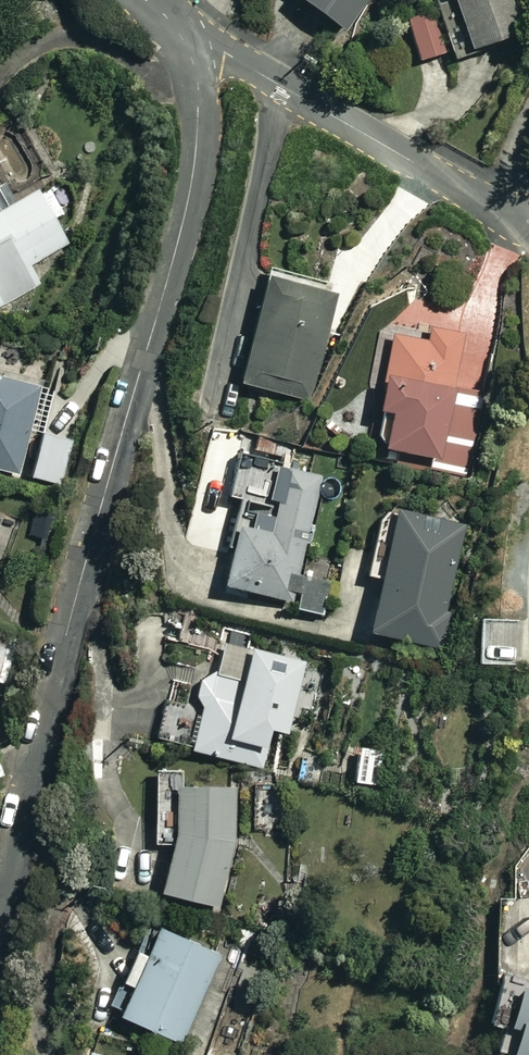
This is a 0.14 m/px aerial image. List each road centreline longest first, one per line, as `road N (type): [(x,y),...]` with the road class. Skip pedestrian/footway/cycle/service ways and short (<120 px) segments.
road 1 (residential): [(0,914),(65,638),(195,164),(193,82),(182,49),(148,3)]
road 2 (residential): [(509,213),(148,3)]

